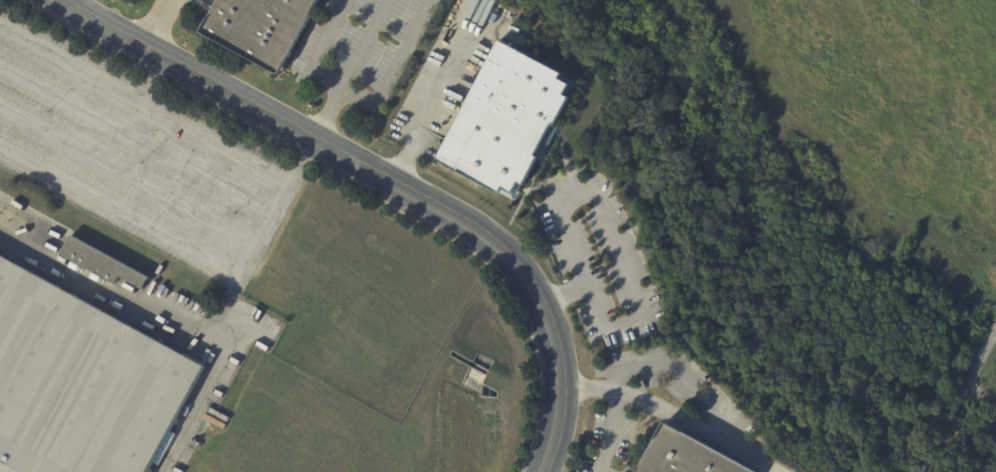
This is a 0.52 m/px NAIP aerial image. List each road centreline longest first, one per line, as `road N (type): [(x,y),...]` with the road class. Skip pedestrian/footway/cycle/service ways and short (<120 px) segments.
road 1 (tertiary): [(51,0),(491,242),(533,275),(561,383),(534,471)]

